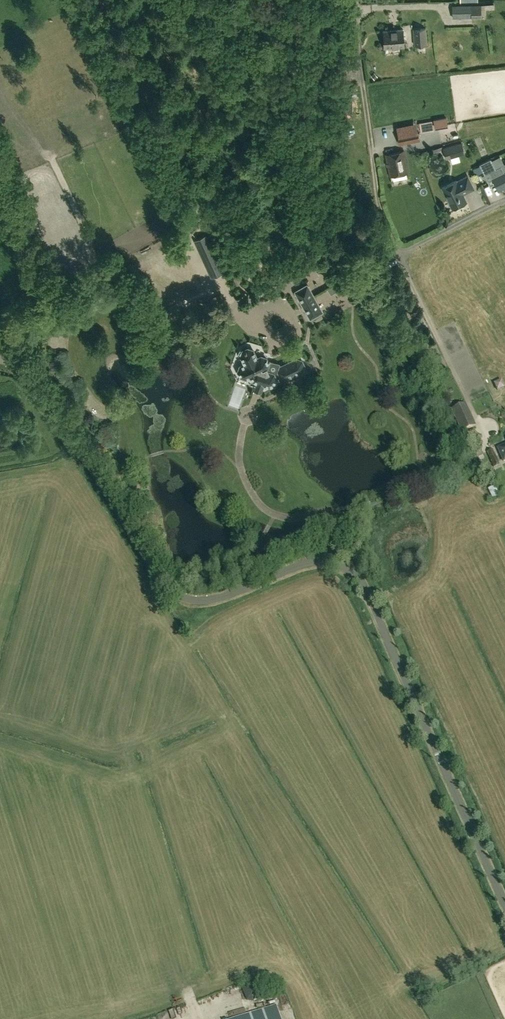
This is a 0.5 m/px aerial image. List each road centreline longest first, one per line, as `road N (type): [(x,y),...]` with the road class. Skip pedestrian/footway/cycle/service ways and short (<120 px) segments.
road 1 (residential): [(504,905),(356,576),(317,562),(214,599),(176,594),(37,383),(0,360)]
road 2 (unclassified): [(504,202),(398,256),(378,202),(356,0)]

